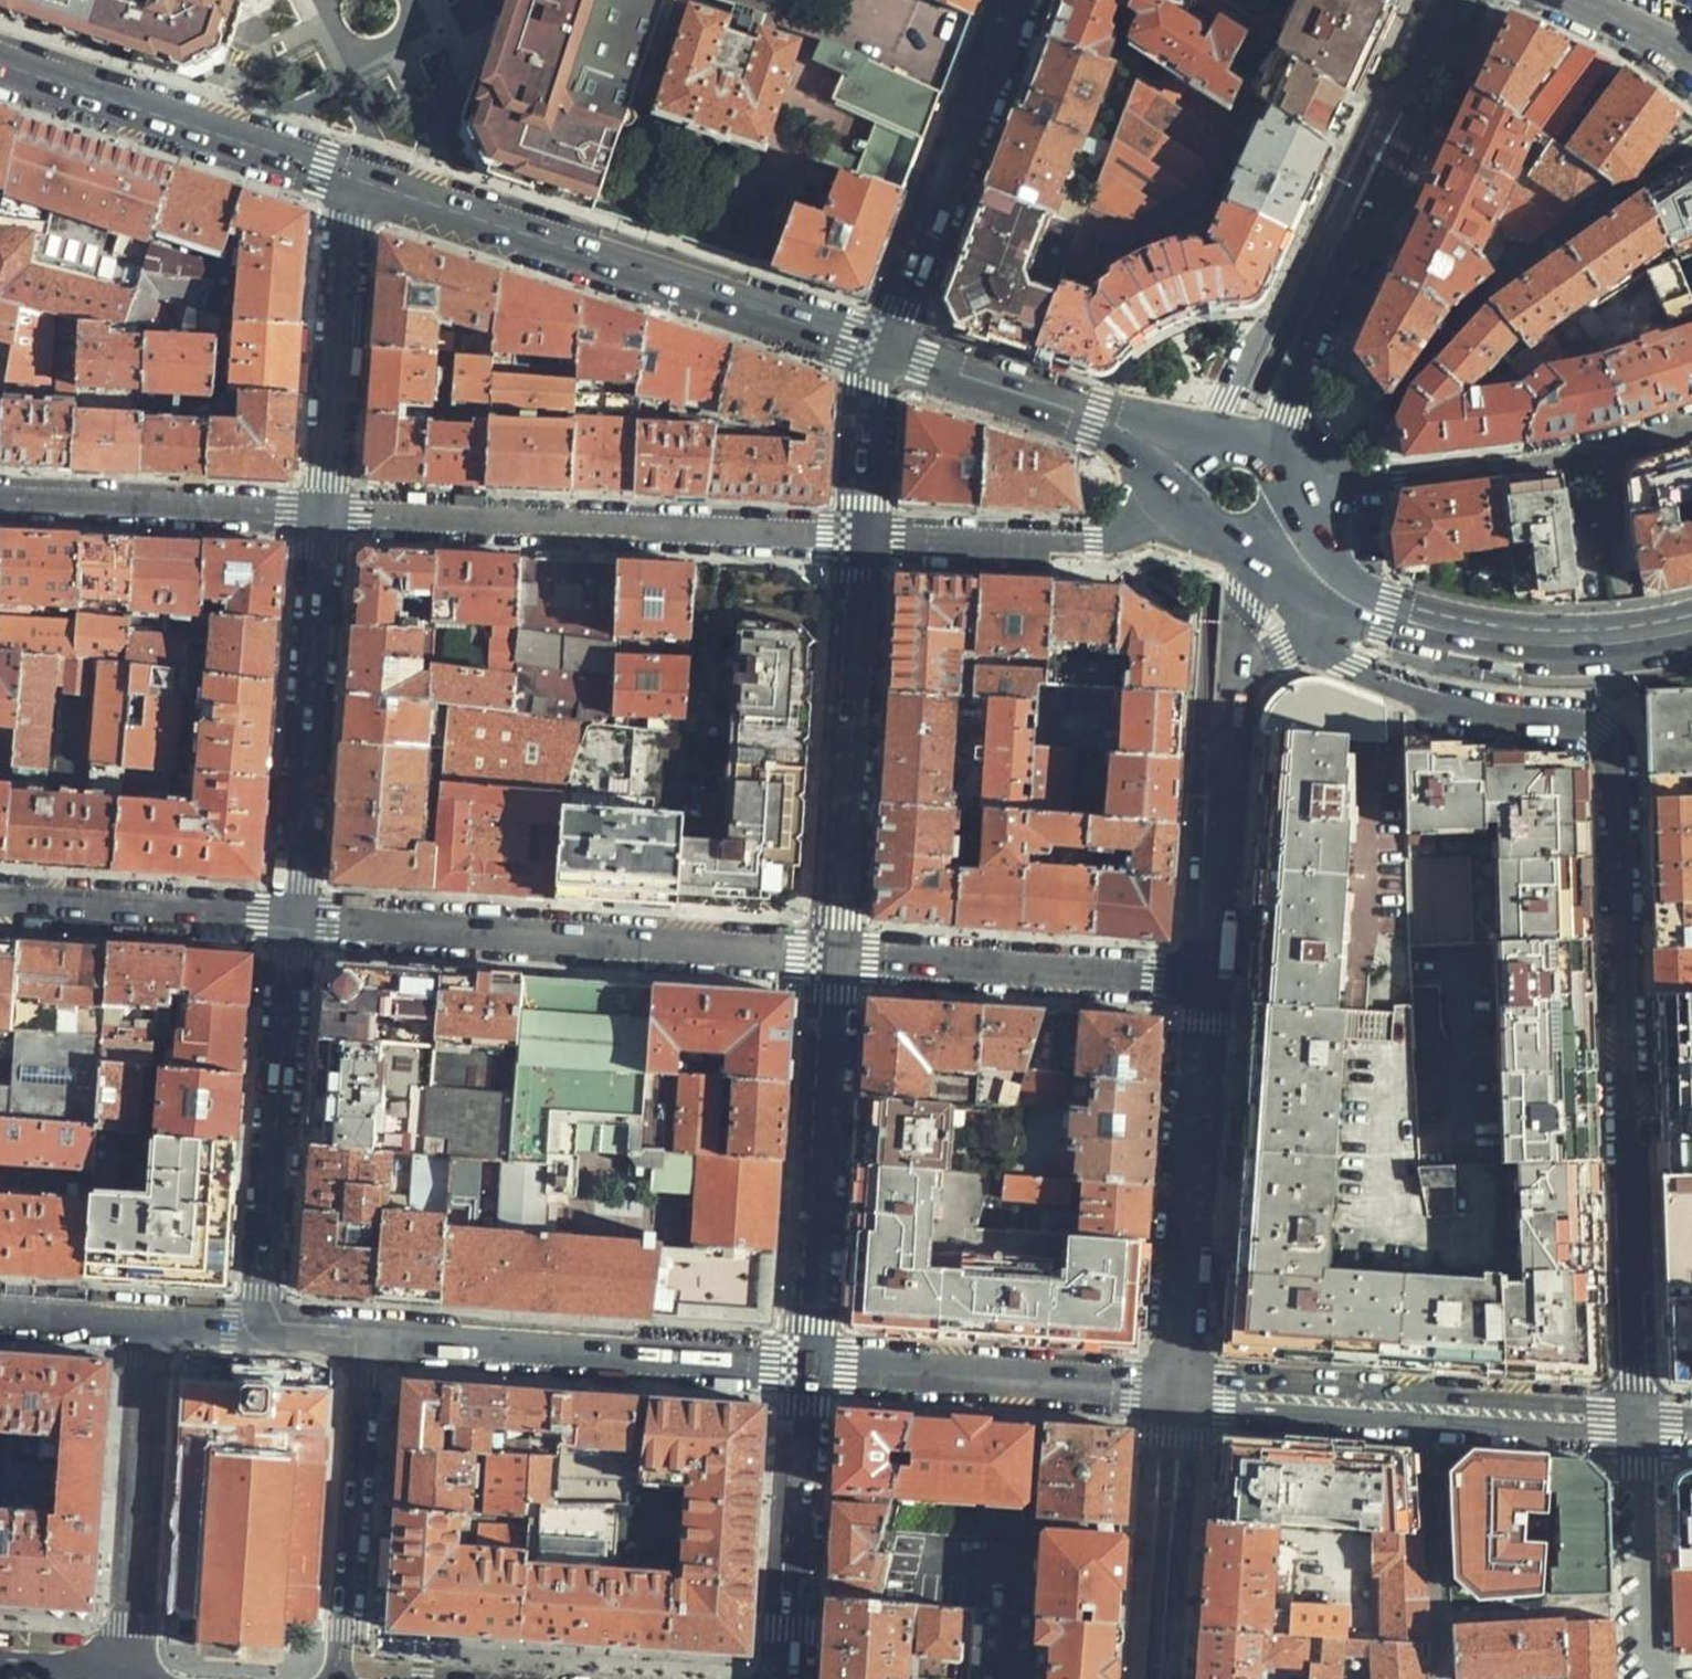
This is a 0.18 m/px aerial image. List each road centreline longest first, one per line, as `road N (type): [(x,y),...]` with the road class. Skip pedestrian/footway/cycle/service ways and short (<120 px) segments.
road 1 (residential): [(1314,637),(1352,668),(1435,701),(1573,723),(1598,732),(1612,750),(1619,773),(1638,1422)]
road 2 (secondary): [(1215,861),(1200,795),(1232,462),(1333,231),(1415,77)]
road 3 (primary): [(885,349),(366,182)]
road 4 (residential): [(837,954),(294,920)]
road 5 (residential): [(863,536),(327,514)]
road 6 (residential): [(1691,150),(1459,315),(1381,417),(1291,475)]
road 7 (residential): [(1176,1390),(1638,1422)]
road 8 (residential): [(366,1336),(809,1364)]
road 9 (secondary): [(863,536),(837,954)]
road 10 (residential): [(294,920),(266,1292),(267,1310),(281,1331)]
road 11 (secondary): [(837,954),(809,1364)]
road 12 (secondary): [(1176,1390),(1207,982)]
road 13 (residential): [(1229,431),(1232,398),(1374,106),(1415,77)]
road 14 (residential): [(327,514),(294,920)]
road 15 (primary): [(1278,450),(1308,344),(1410,119),(1415,77)]
road 16 (primary): [(366,182),(0,64)]
road 17 (primary): [(1018,0),(885,349)]
road 18 (residential): [(1207,982),(837,954)]
road 19 (residential): [(809,1364),(1176,1390)]
road 20 (residential): [(131,1678),(154,1323)]
road 21 (residential): [(366,1336),(340,1678)]
road 22 (residential): [(366,182),(352,226),(327,514)]
road 23 (residential): [(0,501),(327,514)]
road 24 (residential): [(1179,513),(1074,544),(863,536)]
road 25 (primary): [(1182,460),(1097,416),(885,349)]
road 26 (secondary): [(809,1364),(786,1678)]
road 27 (primary): [(1387,612),(1520,642),(1588,645),(1691,629)]
road 28 (residential): [(294,920),(0,902)]
road 29 (residential): [(1291,475),(1329,483),(1578,457)]
road 30 (residential): [(1646,1678),(1638,1422)]
road 31 (secondary): [(1173,1435),(1153,1455),(1137,1678)]
road 32 (secondary): [(1174,1678),(1187,1457),(1173,1435)]
road 33 (tertiary): [(1153,1678),(1173,1435)]
road 34 (secondary): [(885,349),(872,390),(863,536)]
road 35 (secondary): [(1215,861),(1236,696)]
road 36 (secondary): [(1236,696),(1241,616),(1258,543)]
road 37 (residential): [(0,1313),(154,1323)]
road 38 (primary): [(1272,535),(1348,597),(1387,612)]
road 39 (residential): [(1603,452),(1622,581)]
road 40 (residential): [(1578,457),(1592,586)]
road 41 (residential): [(154,1323),(281,1331)]
road 42 (residential): [(1586,0),(1647,30),(1691,66)]
road 43 (secondary): [(1207,982),(1215,861)]

